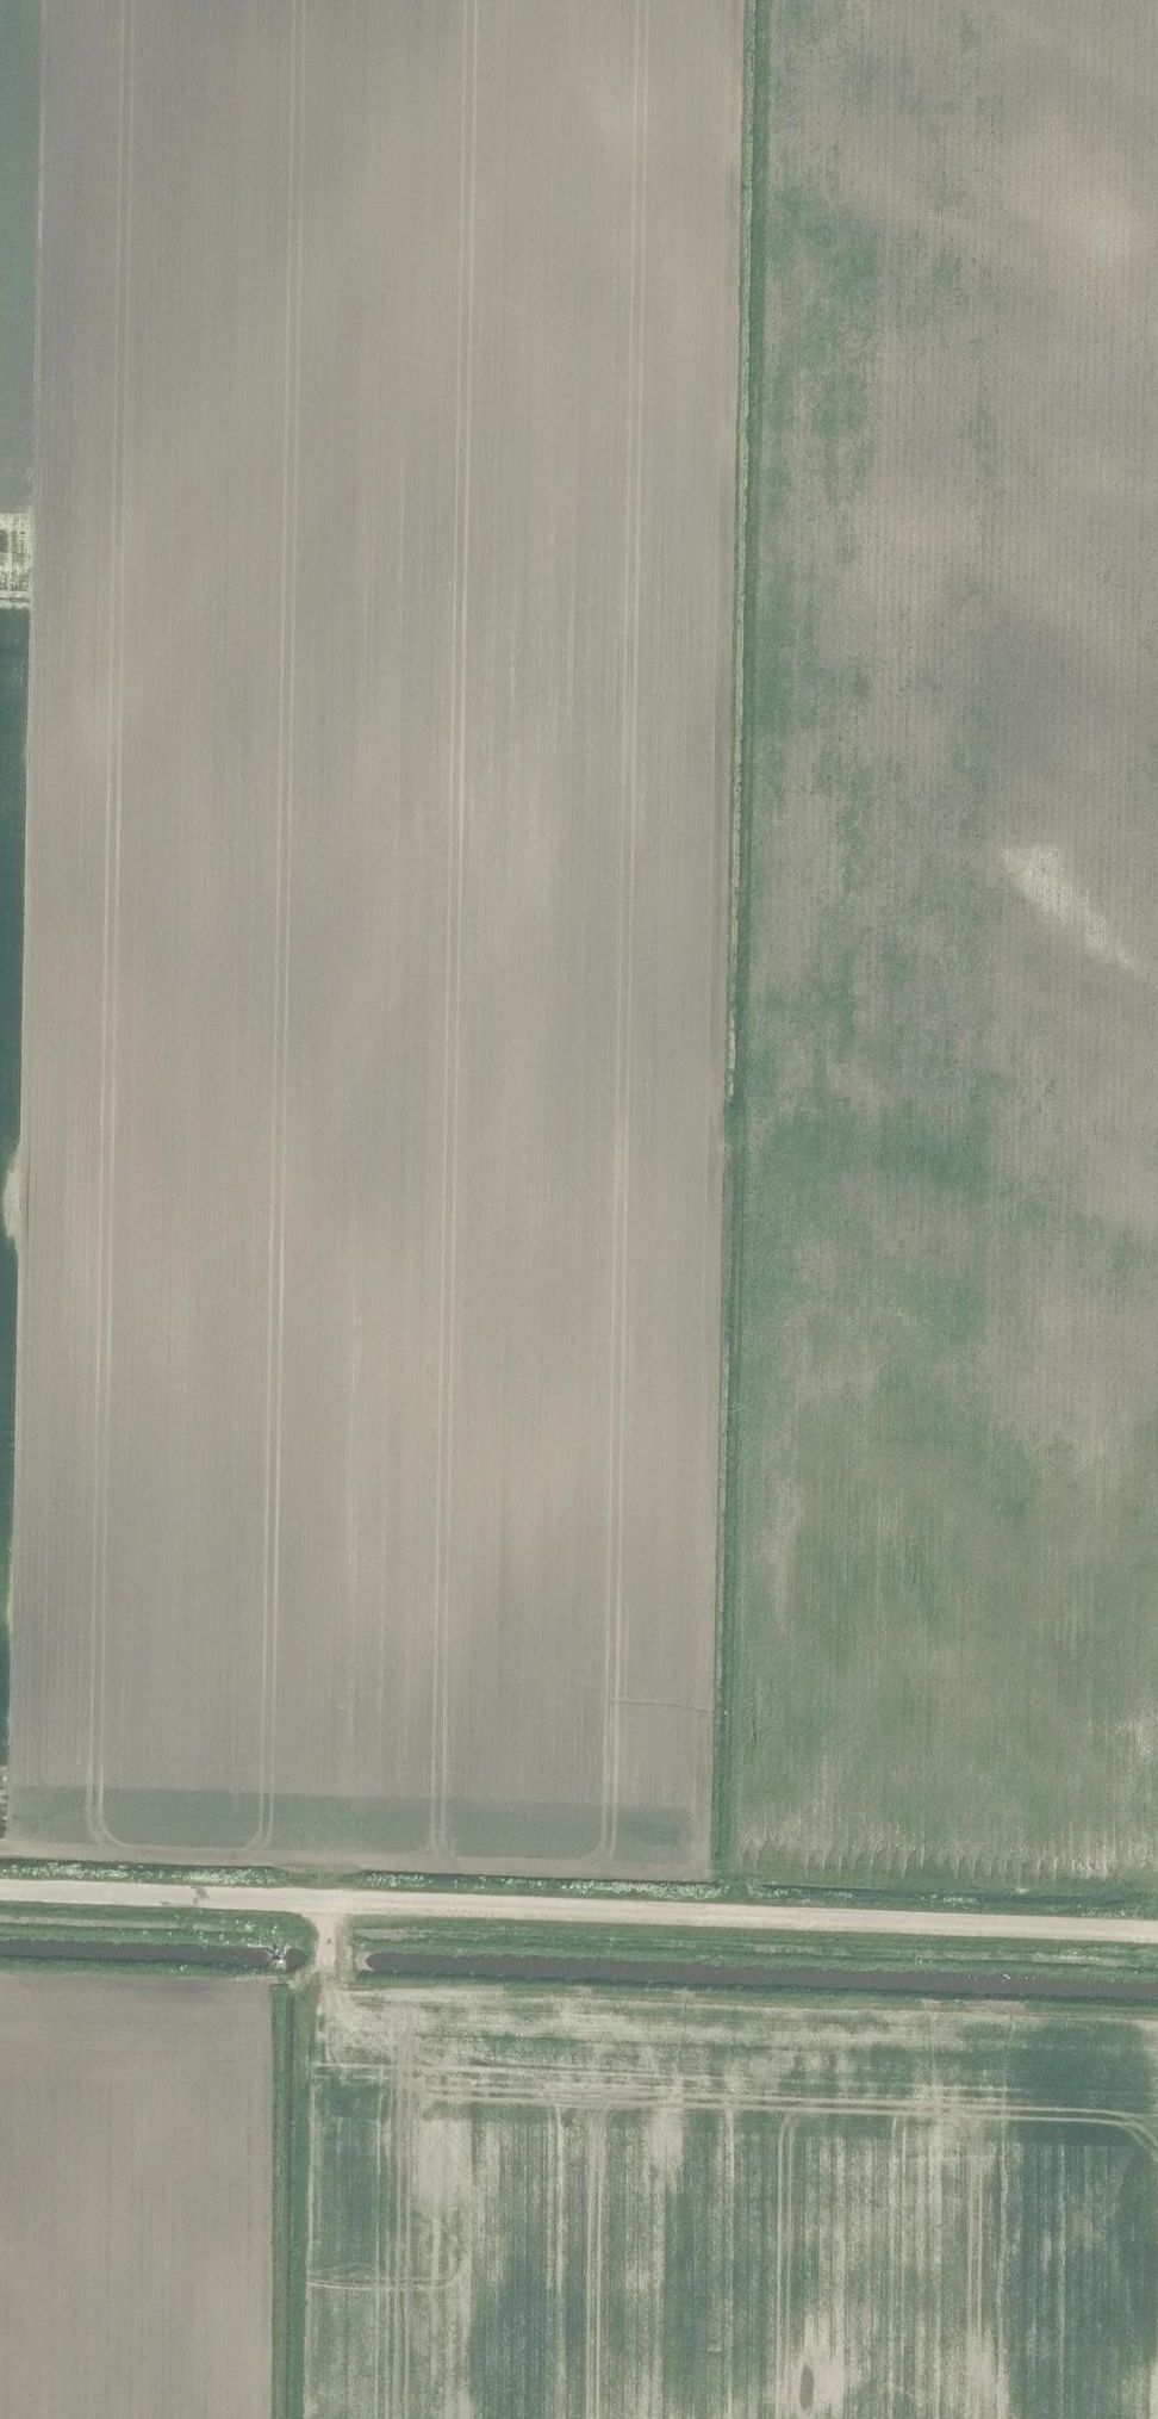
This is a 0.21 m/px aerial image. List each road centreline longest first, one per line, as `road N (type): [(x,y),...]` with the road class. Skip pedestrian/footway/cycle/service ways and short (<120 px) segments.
road 1 (unclassified): [(1157,1937),(0,1896)]

